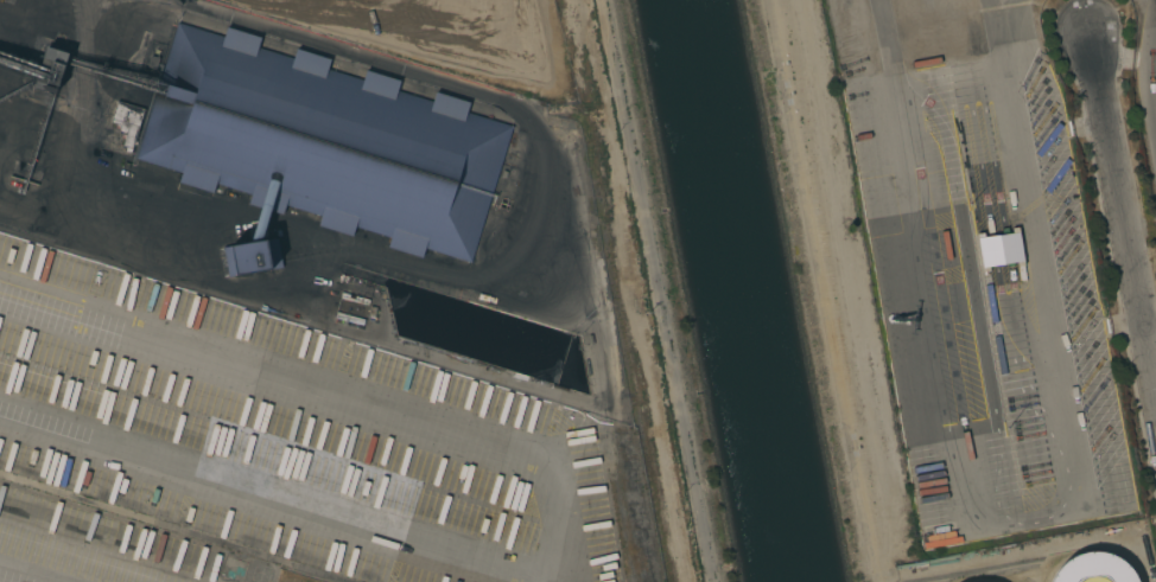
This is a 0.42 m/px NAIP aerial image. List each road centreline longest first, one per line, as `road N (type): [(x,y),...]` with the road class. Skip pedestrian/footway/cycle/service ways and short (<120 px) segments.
road 1 (residential): [(880,581),(768,0)]

